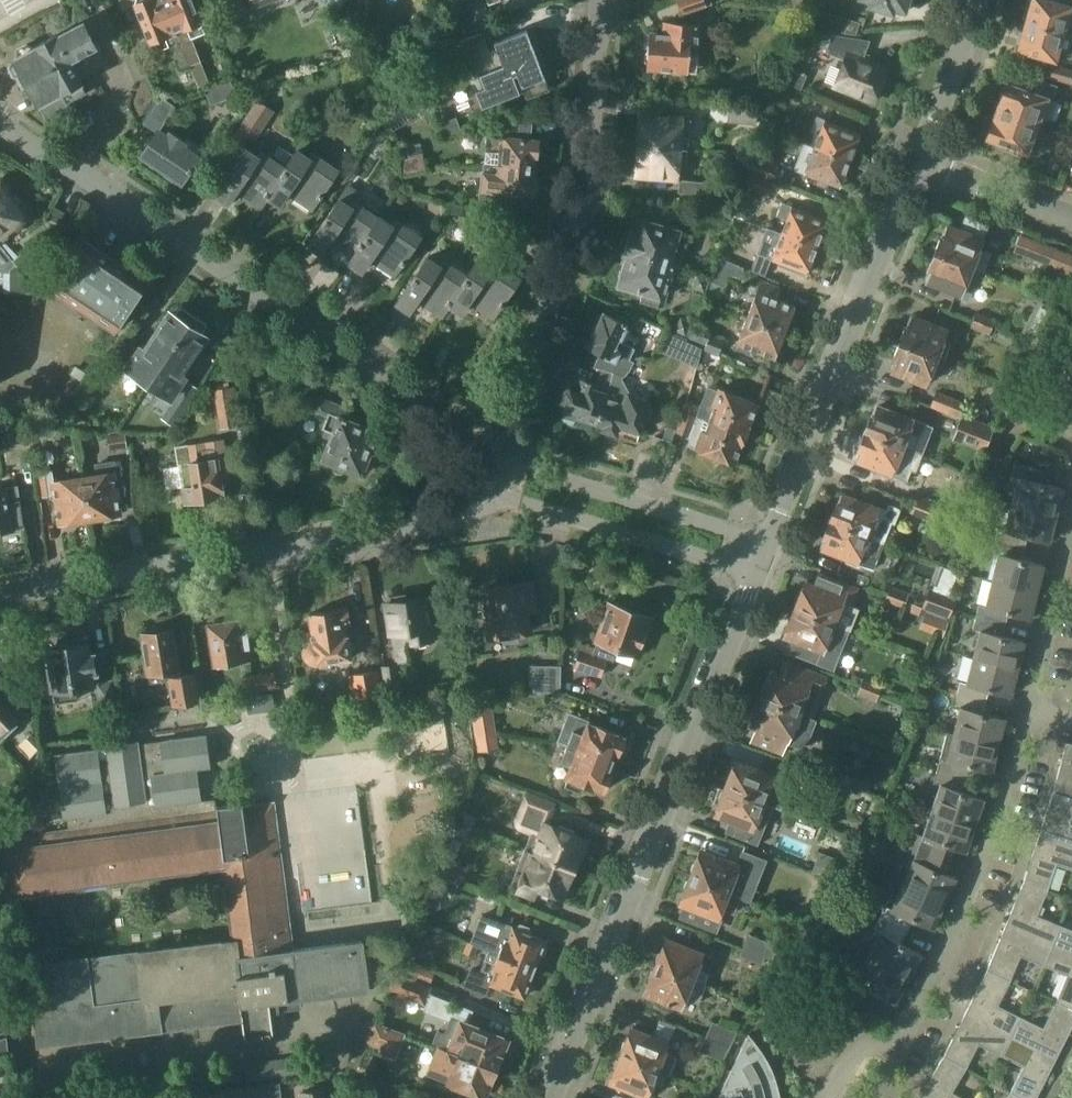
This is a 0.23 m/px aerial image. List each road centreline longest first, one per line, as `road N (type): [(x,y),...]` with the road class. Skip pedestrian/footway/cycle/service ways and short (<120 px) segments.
road 1 (residential): [(482,437),(0,125)]
road 2 (residential): [(757,573),(550,1097)]
road 3 (residential): [(0,590),(446,522),(488,494)]
road 4 (residential): [(482,437),(584,226),(604,81),(601,0)]
road 5 (residential): [(827,1097),(856,1050),(899,1040),(930,981),(985,863),(1030,710)]
road 6 (residential): [(770,541),(921,160)]
road 7 (residential): [(770,541),(497,459)]
road 8 (residential): [(488,494),(757,573)]
road 9 (residential): [(1030,710),(1071,530)]
road 10 (residential): [(921,160),(974,0)]
road 11 (residential): [(1071,217),(921,160)]

